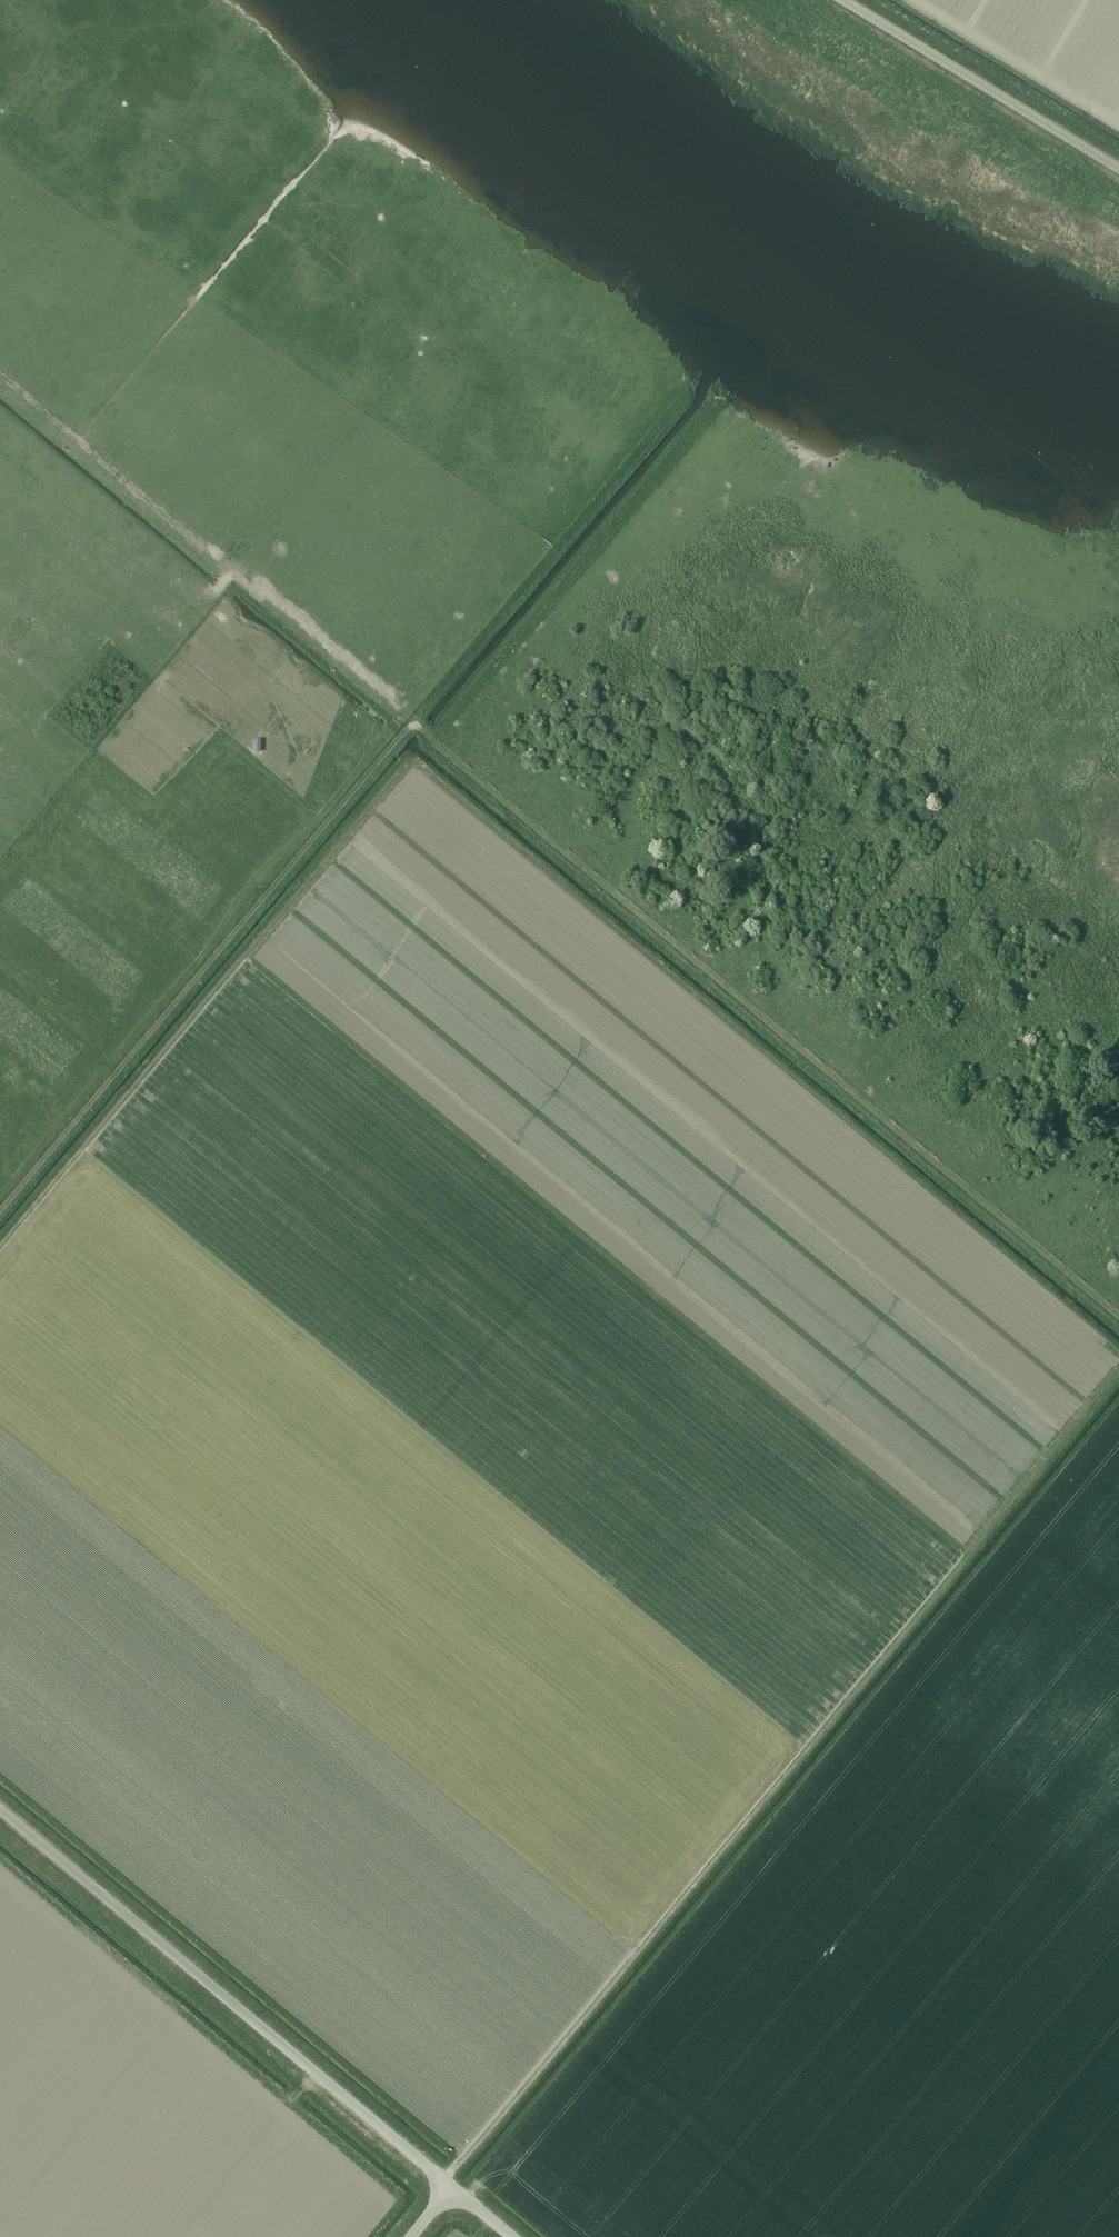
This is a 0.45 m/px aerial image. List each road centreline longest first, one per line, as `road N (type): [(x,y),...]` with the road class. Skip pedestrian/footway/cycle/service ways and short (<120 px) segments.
road 1 (track): [(0,1211),(688,394)]
road 2 (unclassified): [(453,2186),(0,1808)]
road 3 (unclassified): [(1118,162),(852,0)]

